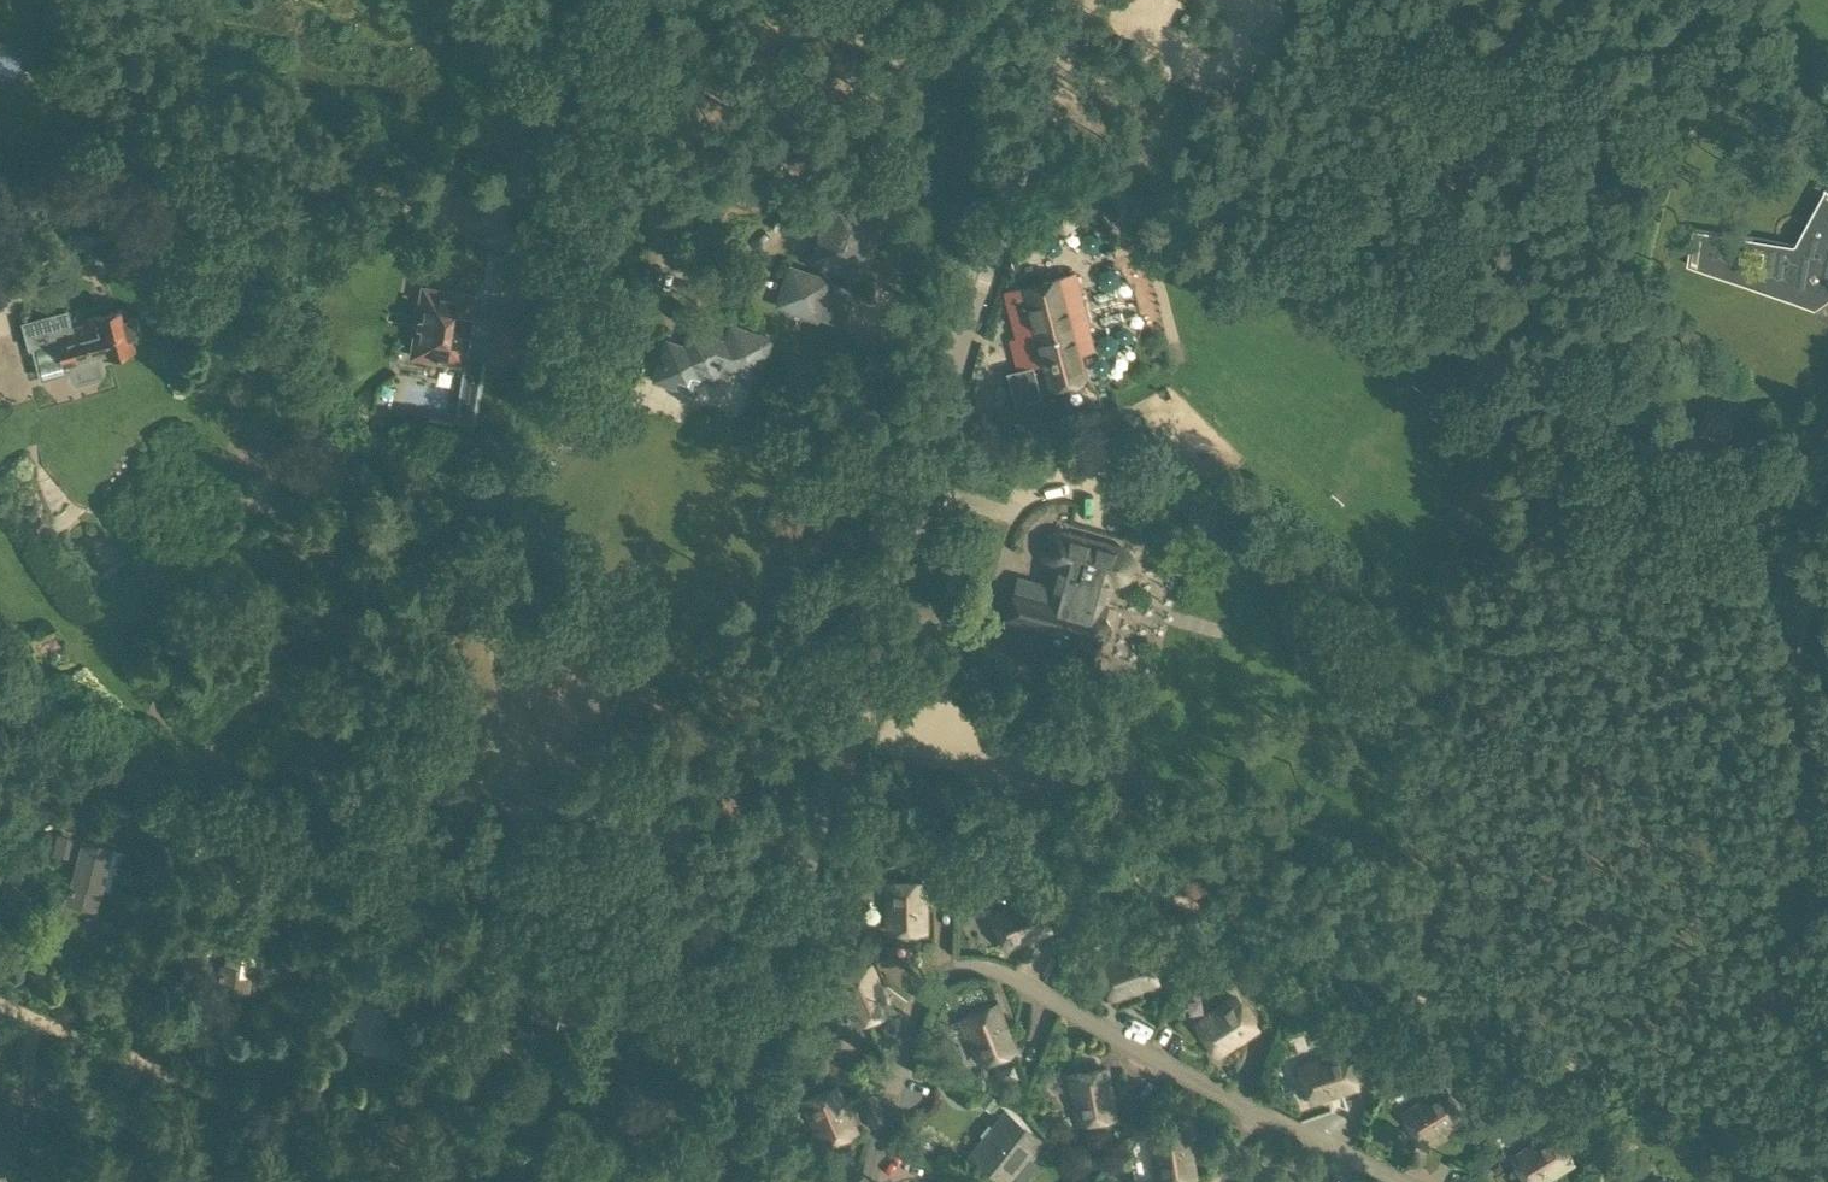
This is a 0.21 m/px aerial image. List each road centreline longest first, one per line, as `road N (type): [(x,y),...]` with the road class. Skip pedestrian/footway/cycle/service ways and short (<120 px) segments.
road 1 (unclassified): [(718,1181),(1073,0)]
road 2 (track): [(825,764),(1300,949),(1827,1178)]
road 3 (track): [(419,1181),(0,1007)]

